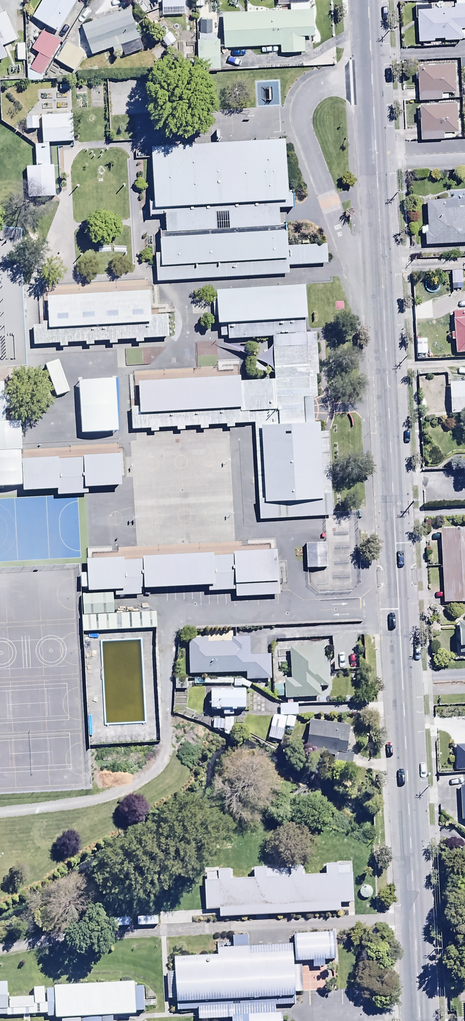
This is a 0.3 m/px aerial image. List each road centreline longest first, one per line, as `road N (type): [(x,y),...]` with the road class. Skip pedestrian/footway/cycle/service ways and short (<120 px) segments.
road 1 (tertiary): [(368,0),(418,1020)]

